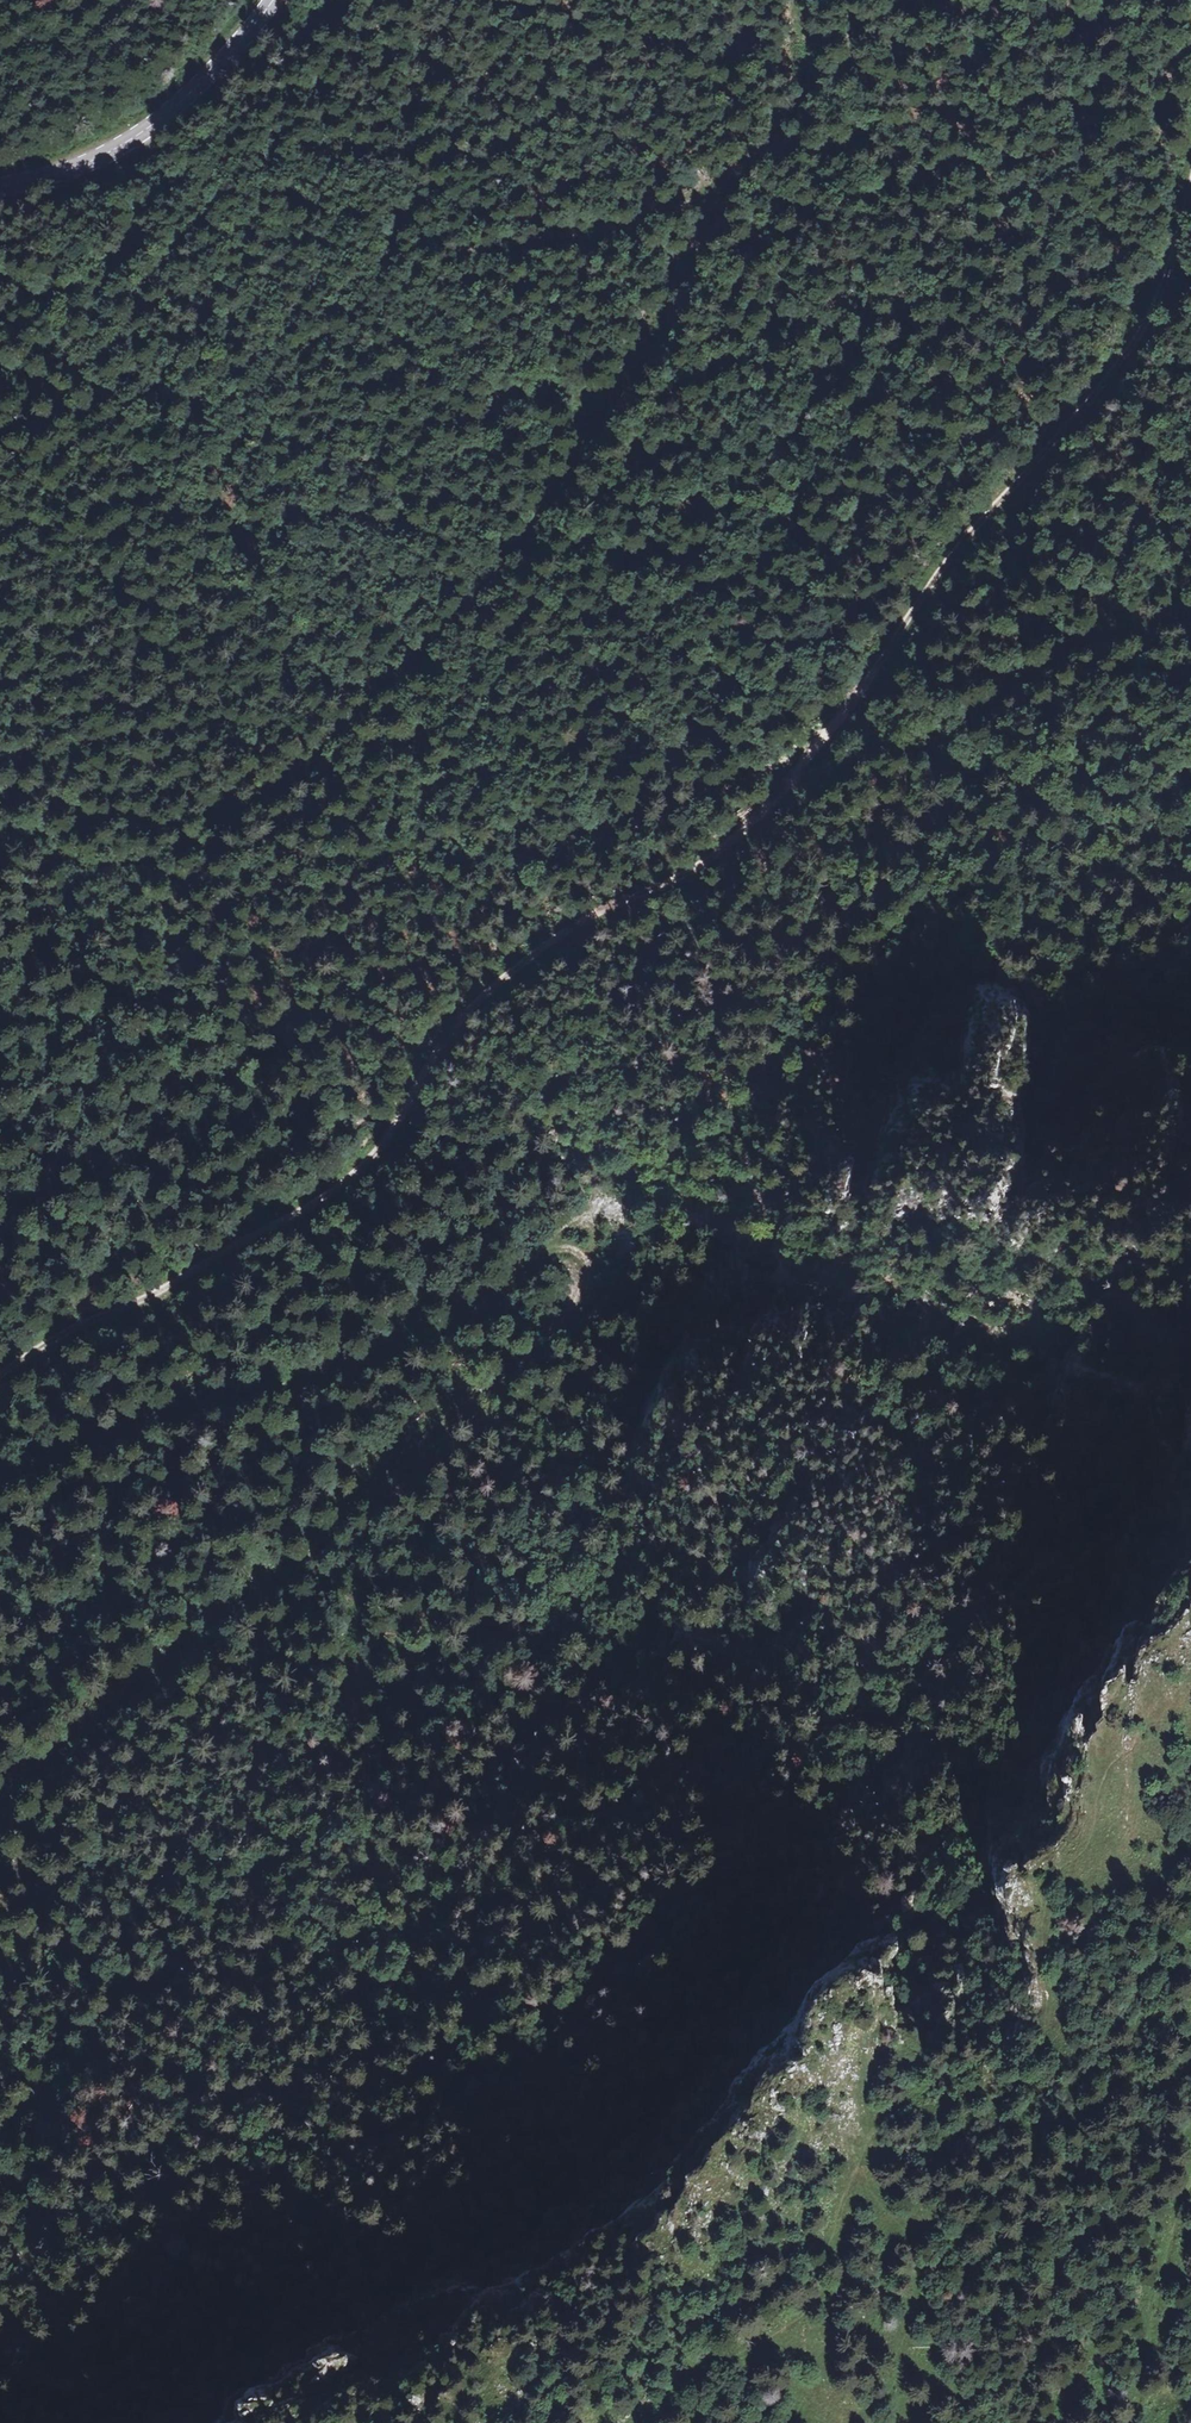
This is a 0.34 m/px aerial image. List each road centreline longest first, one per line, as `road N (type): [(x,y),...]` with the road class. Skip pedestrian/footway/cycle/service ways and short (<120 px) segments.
road 1 (track): [(0,1379),(347,1187),(399,1131),(446,1043),(480,1001),(593,916),(684,878),(761,818),(865,692),(952,560),(1133,353),(1169,287),(1190,208)]
road 2 (track): [(0,1480),(91,1440),(437,1337),(492,1307),(562,1247),(580,1248),(595,1267),(575,1315),(558,1334),(388,1477),(316,1556),(0,1790)]
road 3 (track): [(799,776),(1077,644),(1190,604)]
road 4 (secondary): [(274,0),(198,89),(144,132),(67,173),(0,188)]
road 5 (track): [(870,2422),(903,2352),(916,2273),(911,2246),(860,2159)]
road 6 (track): [(1132,2422),(1153,2298),(1190,2174)]
road 7 (track): [(813,2303),(774,2335),(696,2374),(639,2422)]

